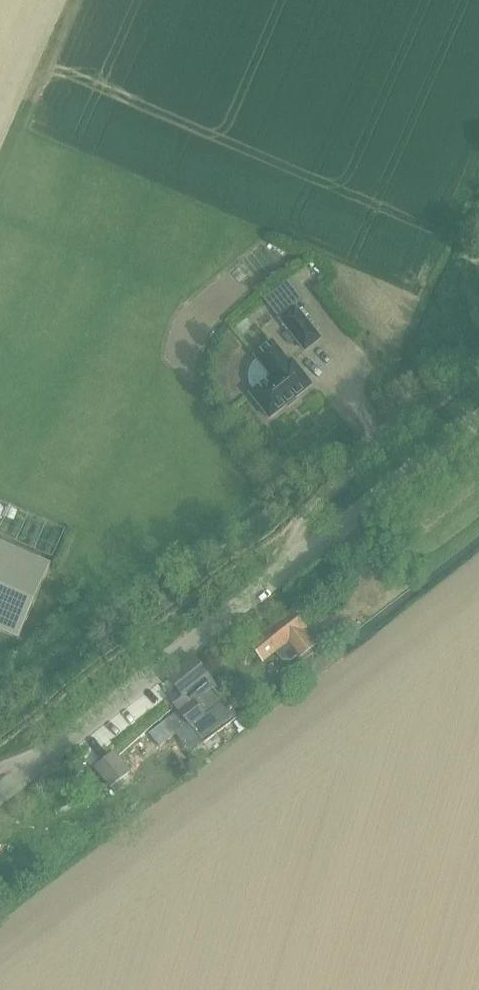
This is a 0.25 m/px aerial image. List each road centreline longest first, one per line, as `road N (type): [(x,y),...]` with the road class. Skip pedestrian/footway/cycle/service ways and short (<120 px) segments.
road 1 (unclassified): [(478,418),(0,793)]
road 2 (track): [(0,927),(478,558)]
road 3 (track): [(0,186),(81,0)]

